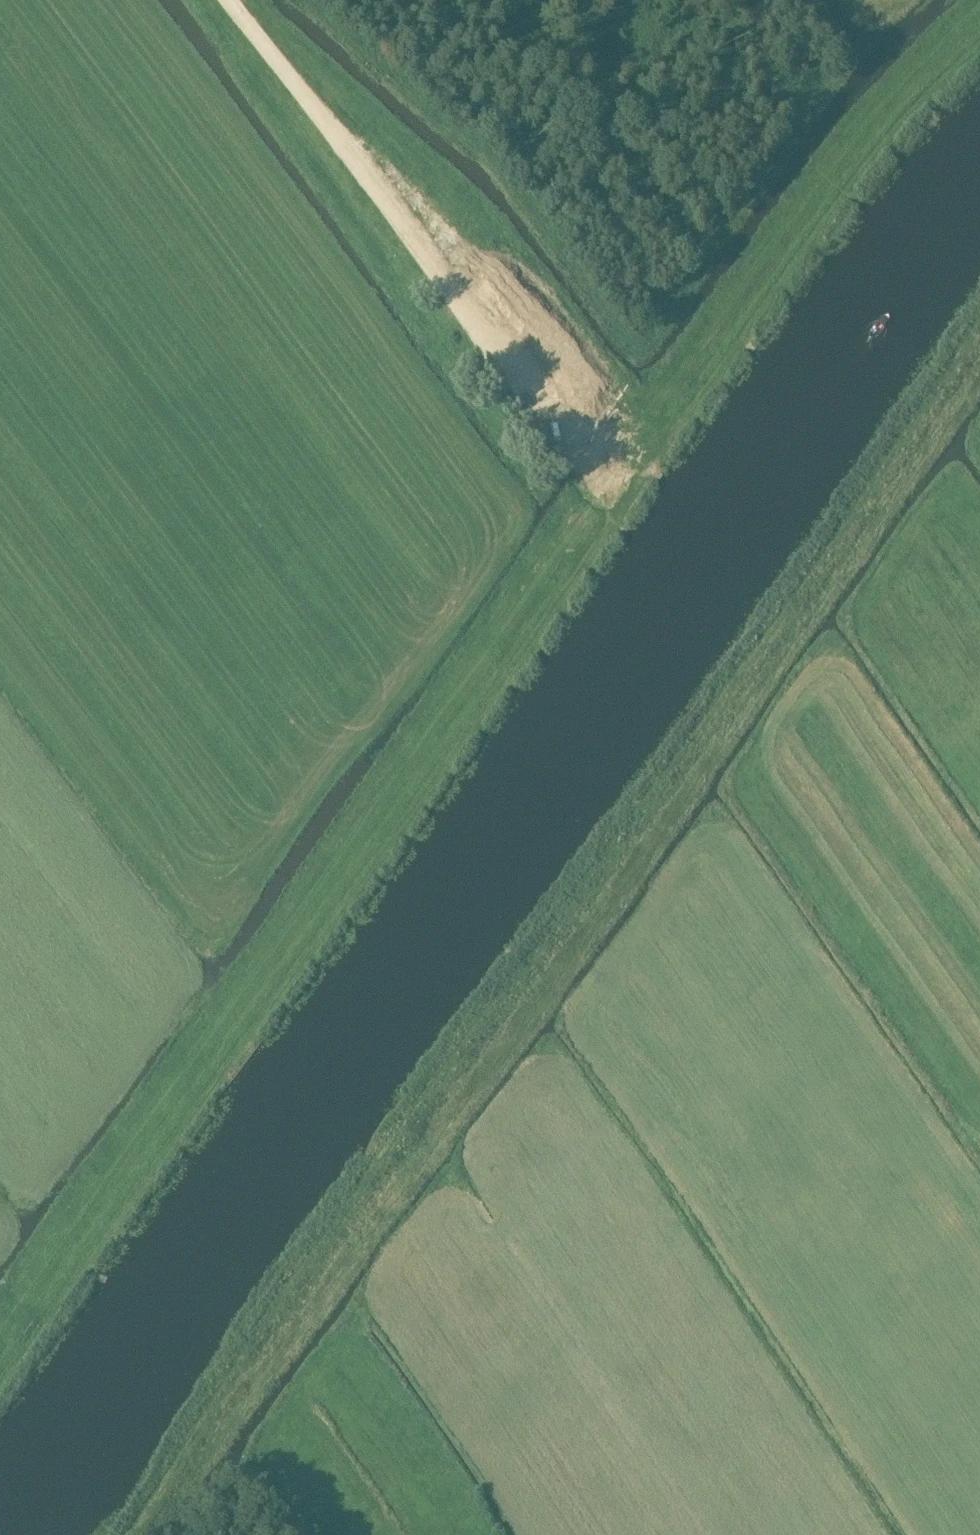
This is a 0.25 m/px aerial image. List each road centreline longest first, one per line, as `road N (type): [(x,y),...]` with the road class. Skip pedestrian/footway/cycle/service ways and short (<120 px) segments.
road 1 (unclassified): [(533,396),(231,0)]

